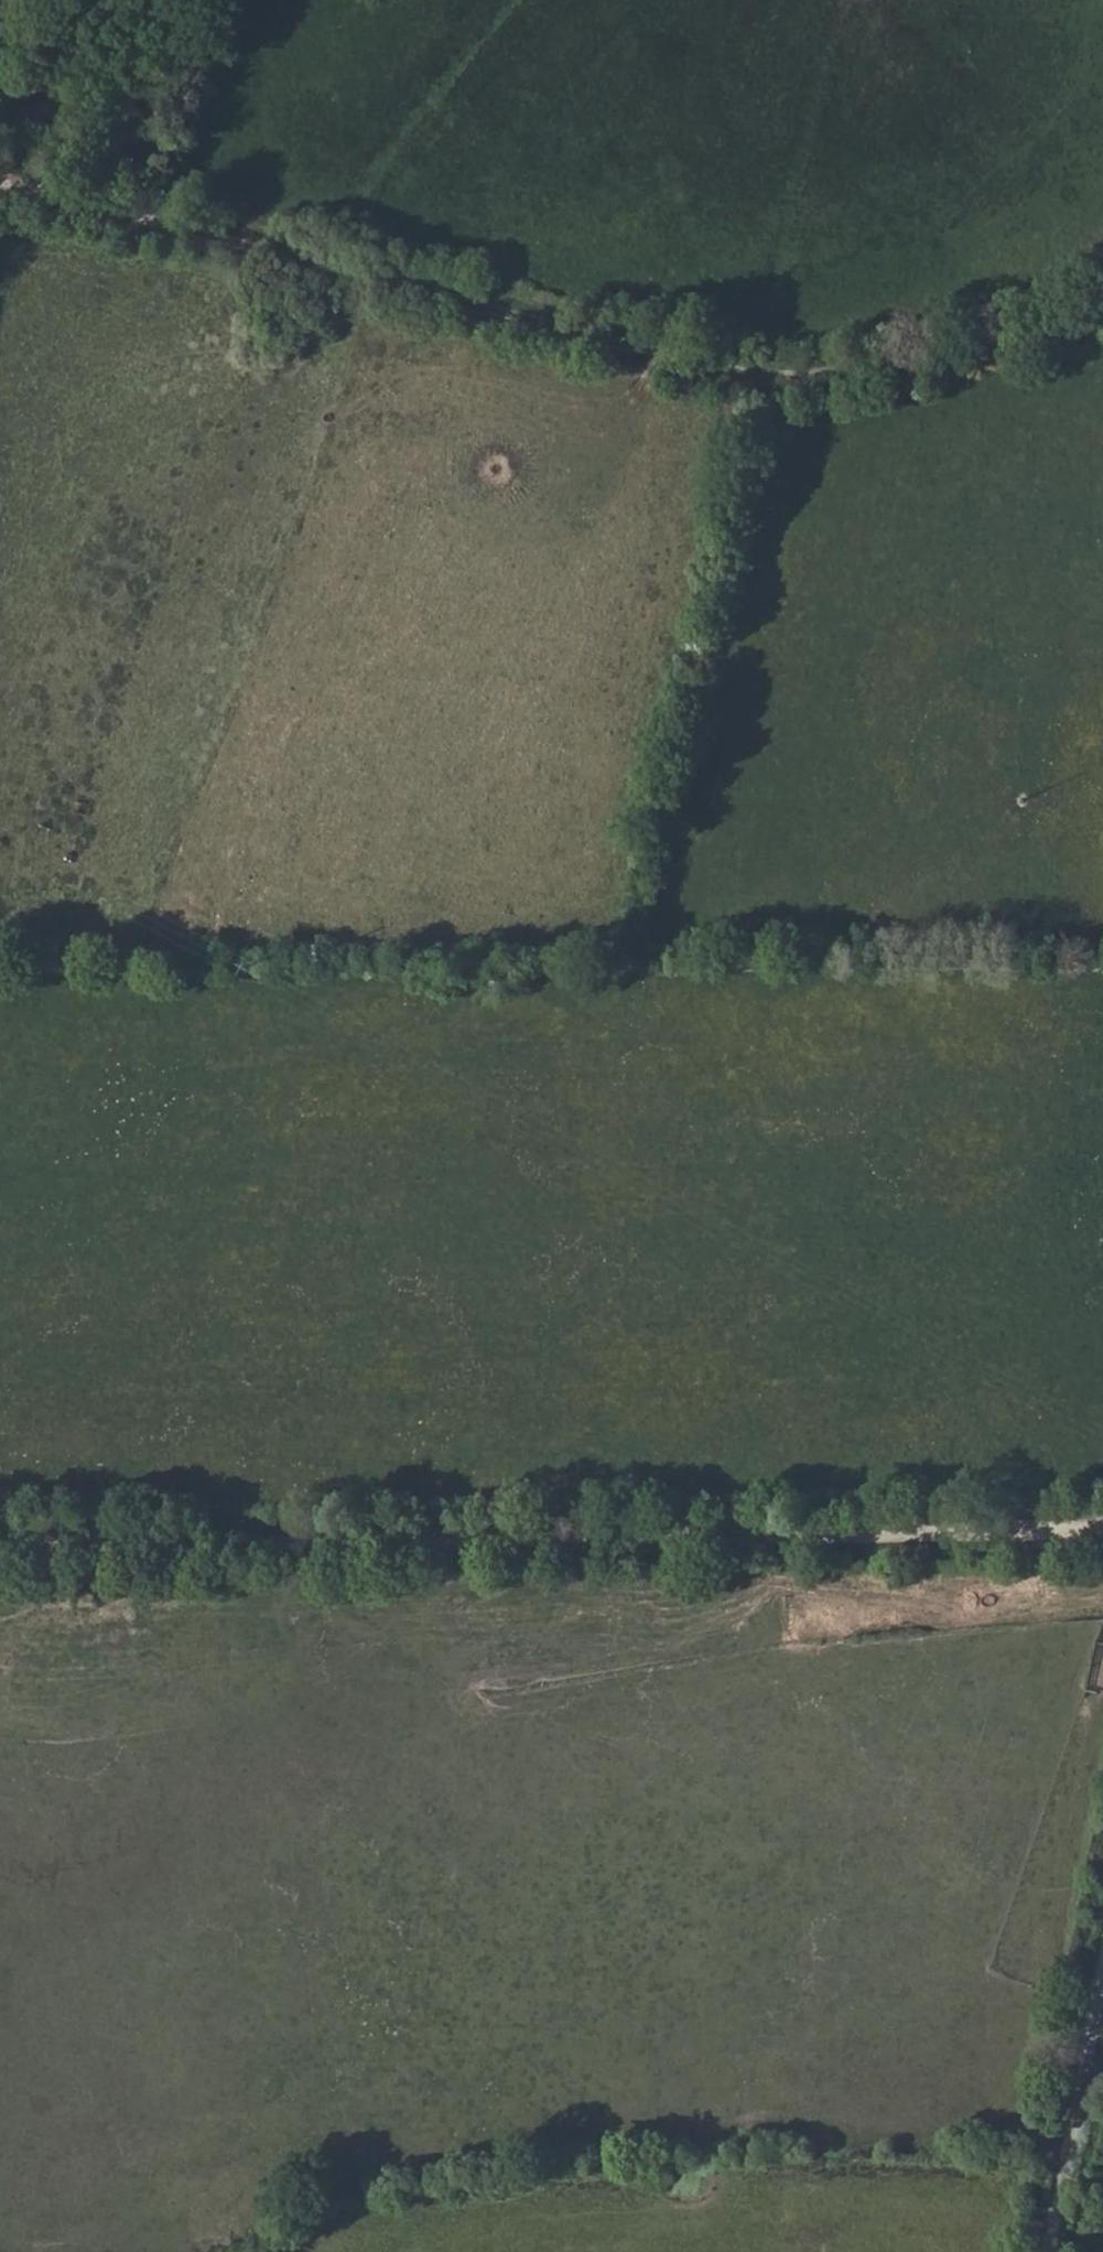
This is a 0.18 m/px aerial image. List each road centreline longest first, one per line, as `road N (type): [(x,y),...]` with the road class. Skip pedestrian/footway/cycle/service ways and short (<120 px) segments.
road 1 (track): [(1102,312),(1056,337),(869,378),(736,372),(0,187)]
road 2 (track): [(0,1547),(1102,1534)]
road 3 (track): [(1058,2251),(1102,2009)]

